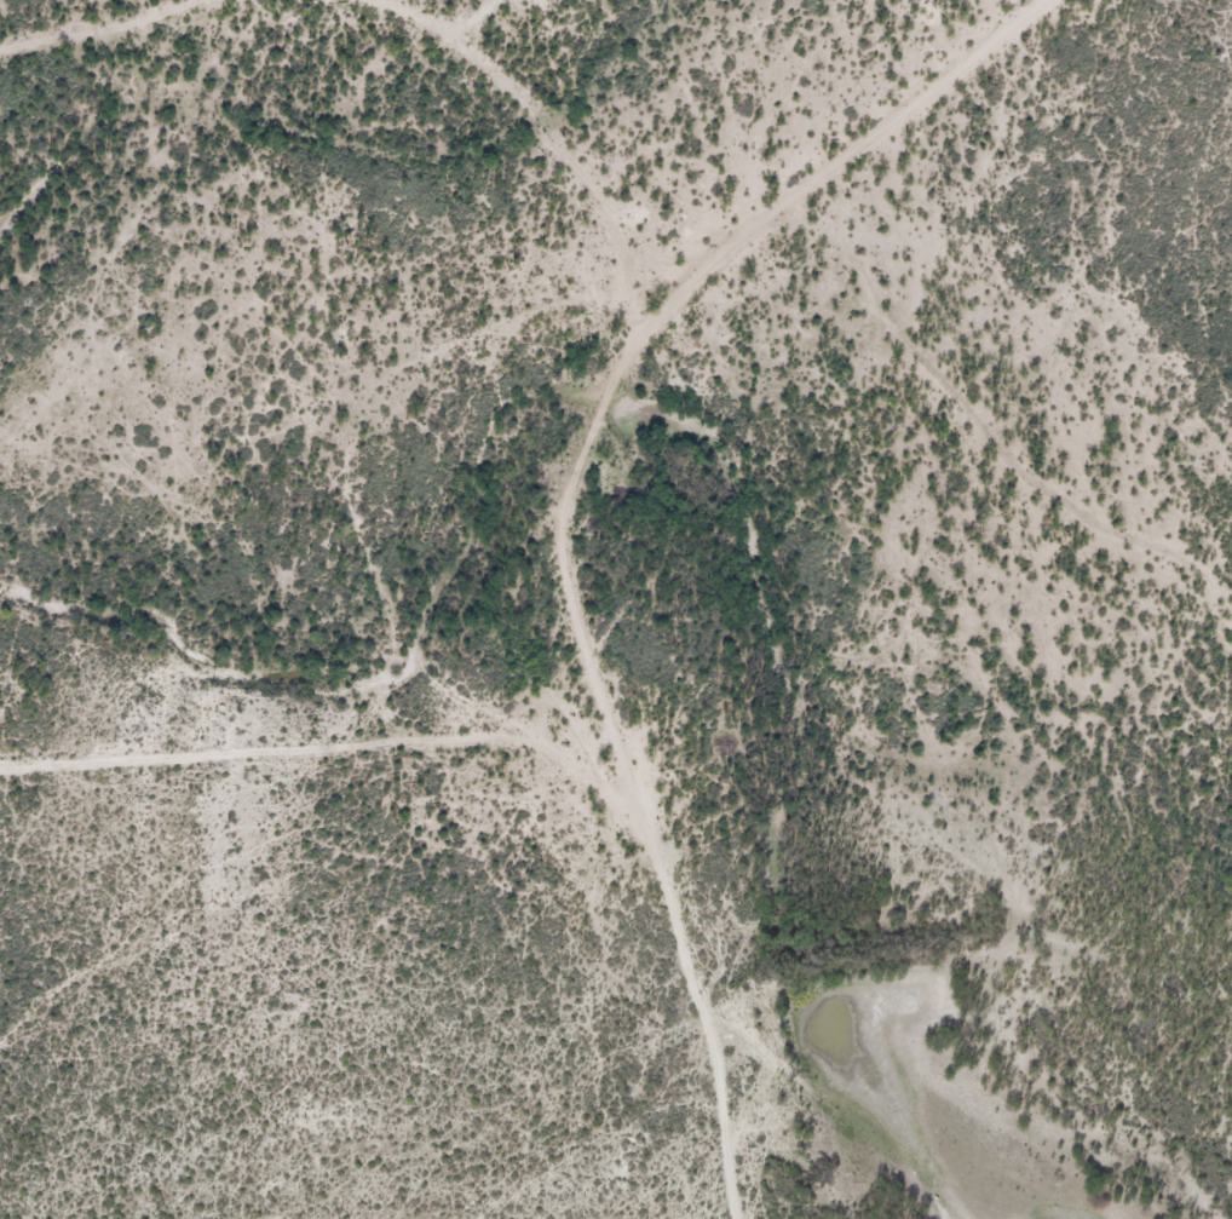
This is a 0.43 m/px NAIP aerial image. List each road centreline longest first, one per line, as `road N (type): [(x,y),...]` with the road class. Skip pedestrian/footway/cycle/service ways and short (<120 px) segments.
road 1 (residential): [(748,1218),(719,1036),(680,881),(603,689),(569,574),(574,499),(628,347),(736,240),(860,151),(1039,0)]
road 2 (residential): [(385,0),(434,21),(480,61),(597,184),(632,247),(646,329)]
road 3 (residential): [(0,44),(191,0)]

